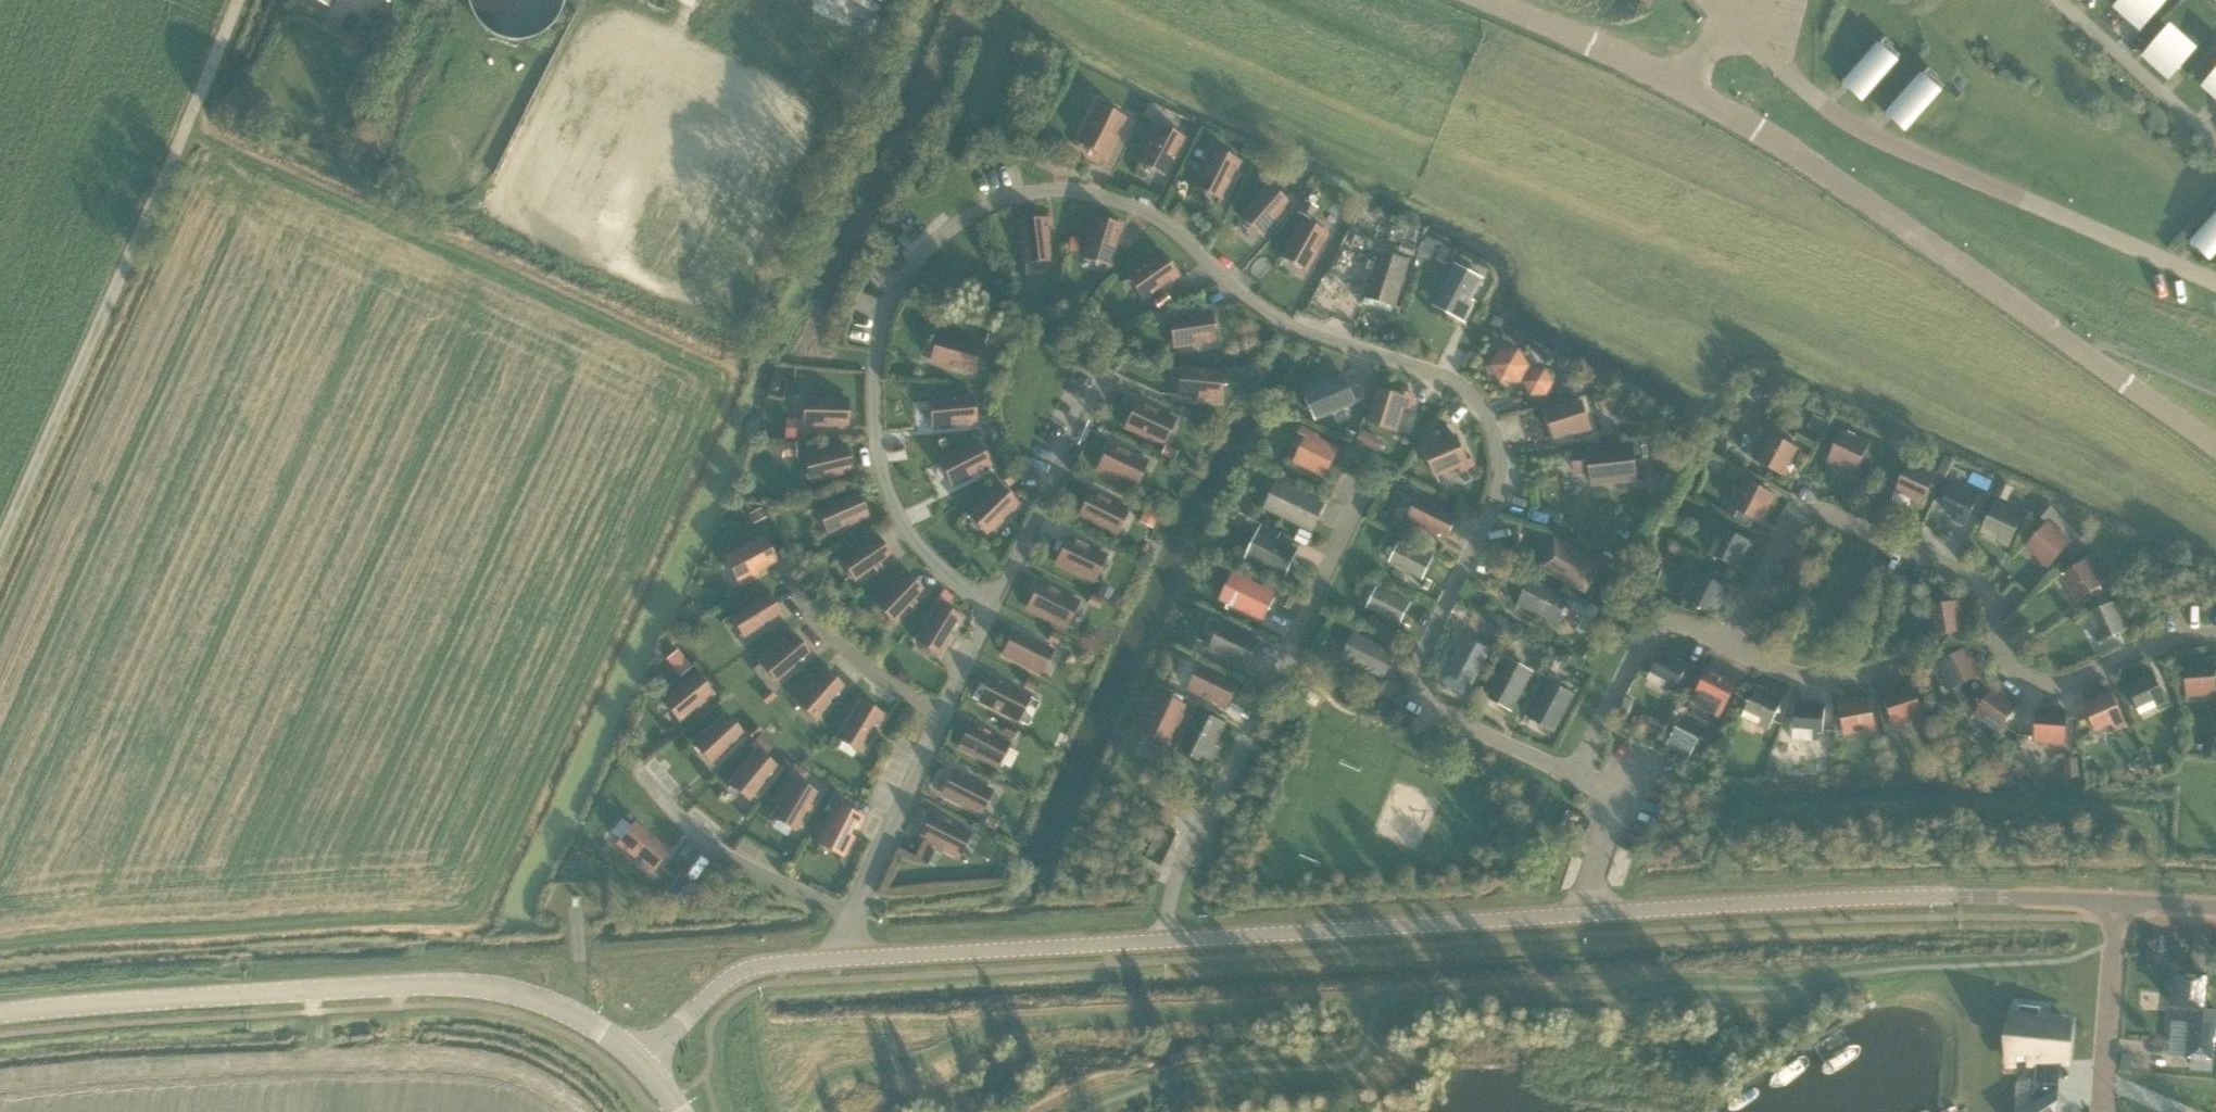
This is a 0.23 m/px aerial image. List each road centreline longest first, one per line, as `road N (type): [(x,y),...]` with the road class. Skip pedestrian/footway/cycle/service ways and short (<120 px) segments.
road 1 (unclassified): [(636,1060),(725,980),(766,963),(1787,902),(2114,903)]
road 2 (unclassified): [(2215,447),(1774,141),(1507,7)]
road 3 (tertiary): [(0,1017),(476,987),(564,1011),(636,1060)]
road 4 (unclassified): [(0,542),(236,0)]
road 5 (residential): [(2114,903),(2103,1111)]

